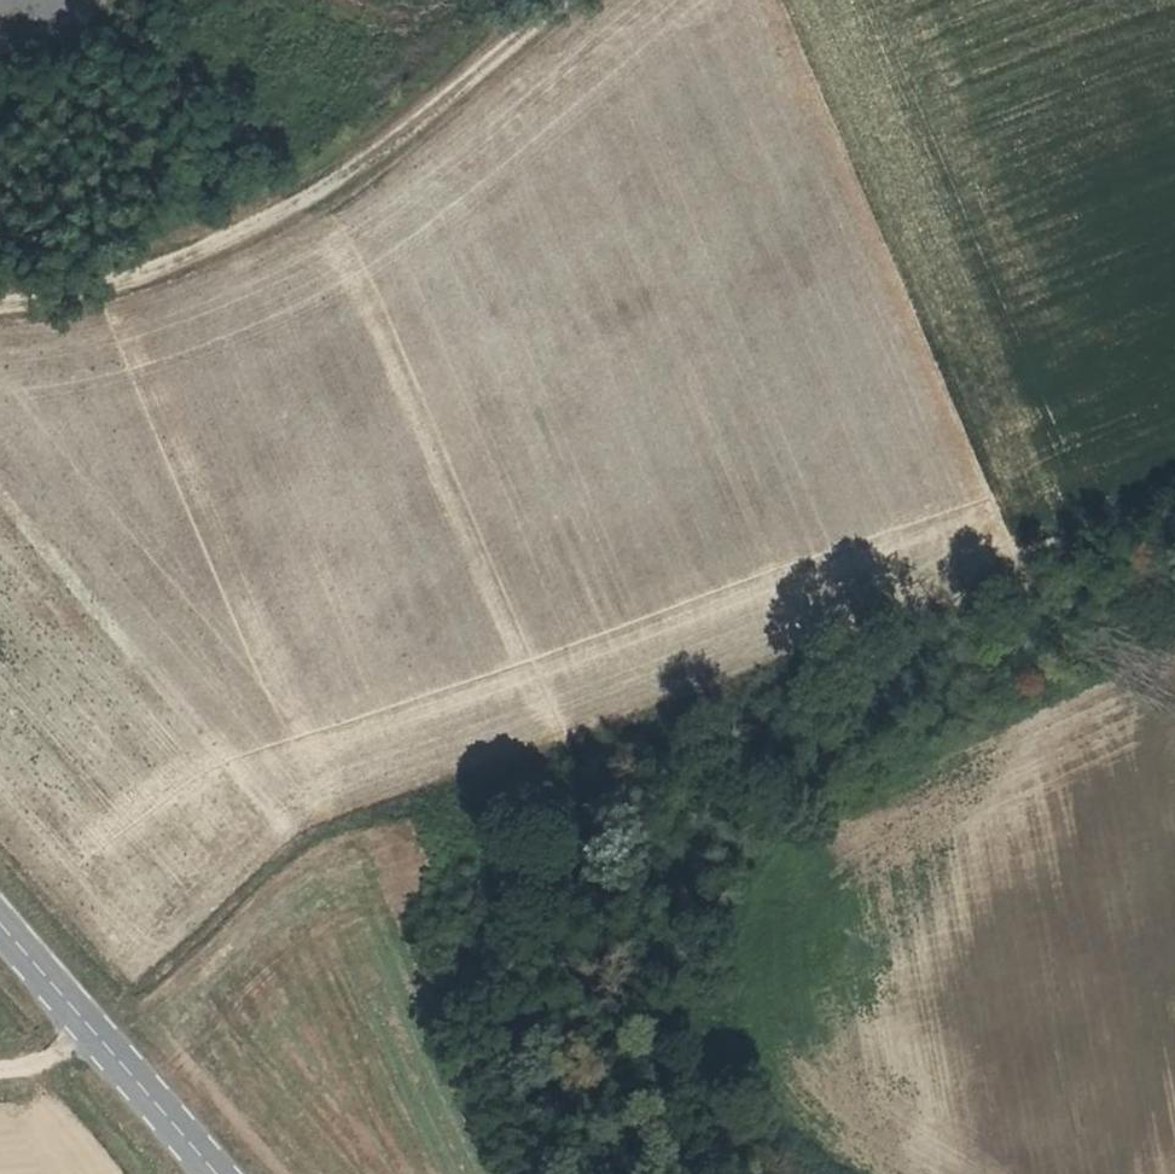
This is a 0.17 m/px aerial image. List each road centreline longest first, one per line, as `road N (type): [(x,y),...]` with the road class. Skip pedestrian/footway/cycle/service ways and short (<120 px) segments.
road 1 (track): [(555,0),(294,212),(128,295),(0,308)]
road 2 (tertiary): [(212,1173),(0,922)]

